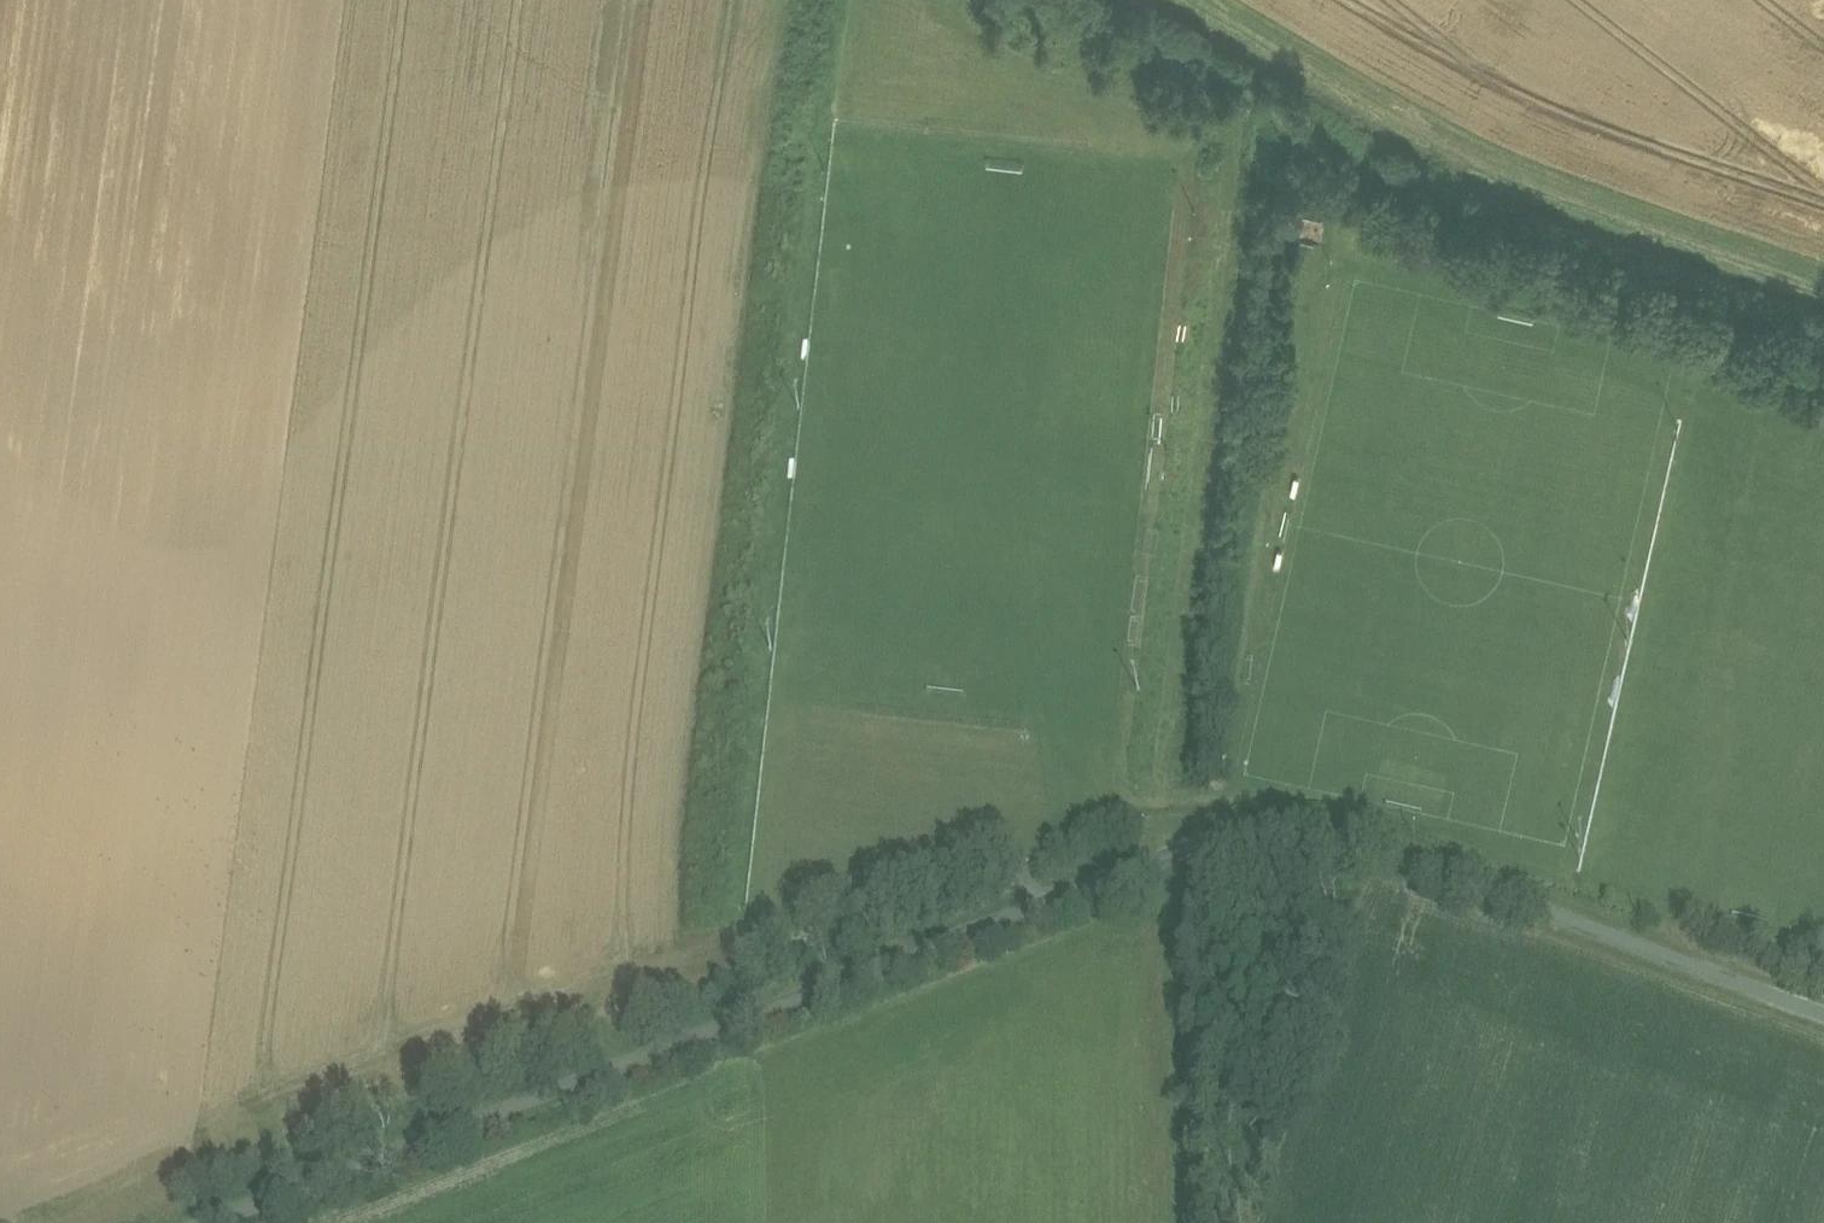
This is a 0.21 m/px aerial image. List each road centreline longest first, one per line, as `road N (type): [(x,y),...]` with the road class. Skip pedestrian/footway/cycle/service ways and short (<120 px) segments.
road 1 (unclassified): [(1823,1017),(1328,835),(1271,832),(1204,849),(221,1222)]

